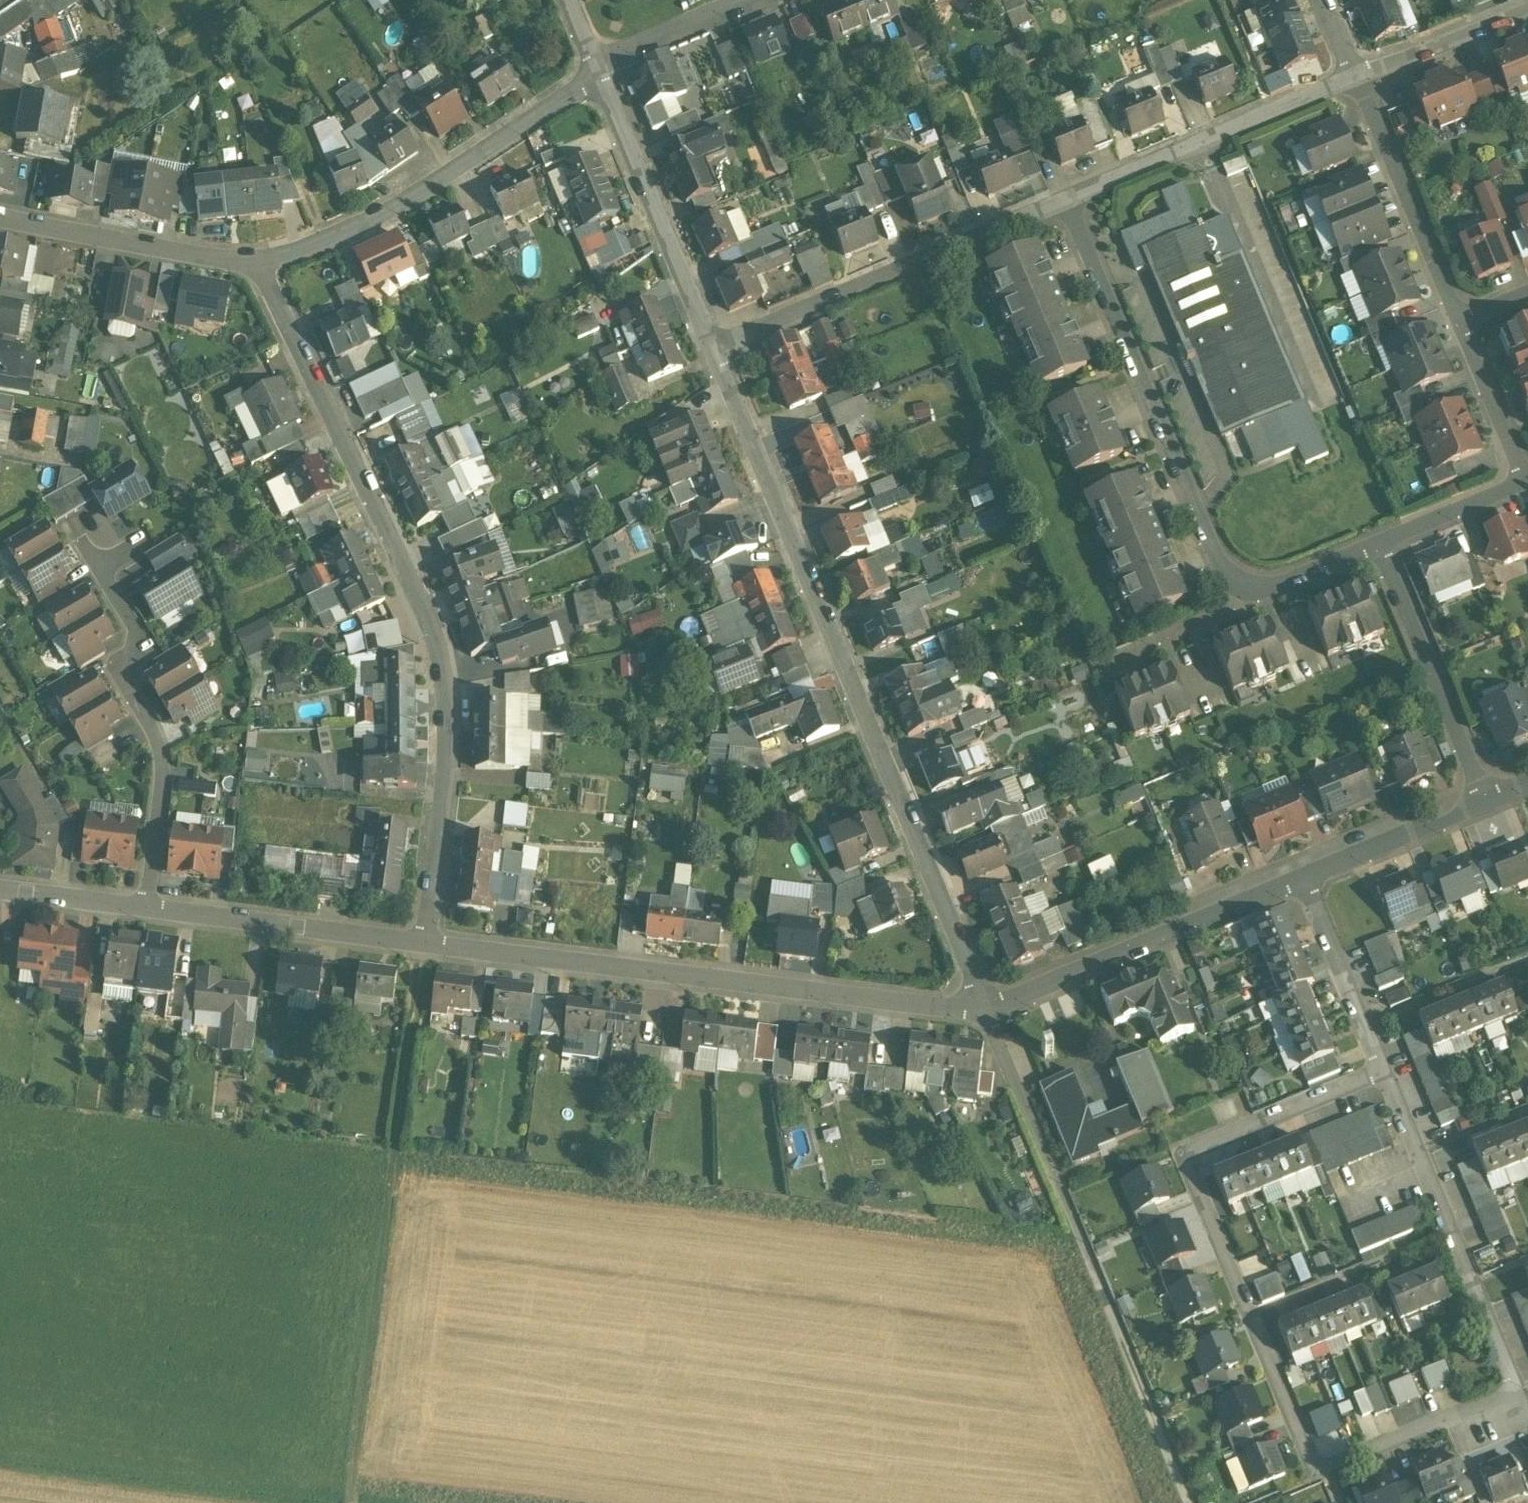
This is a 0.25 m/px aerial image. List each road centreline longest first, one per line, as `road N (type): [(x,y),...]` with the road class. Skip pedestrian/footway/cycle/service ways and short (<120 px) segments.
road 1 (residential): [(1517,1390),(1318,1469),(1183,1151),(1381,1065)]
road 2 (residential): [(716,347),(991,1012)]
road 3 (residential): [(428,940),(449,739),(441,663),(257,265)]
road 4 (residential): [(991,1012),(428,940)]
road 5 (residential): [(1069,208),(1231,585),(1248,596)]
road 6 (residential): [(145,907),(162,773),(154,734),(119,669),(137,629),(81,541)]
road 7 (residential): [(257,265),(409,196),(597,68)]
road 8 (residential): [(1069,208),(716,347)]
road 9 (track): [(354,1502),(400,1133)]
road 10 (residential): [(1381,1065),(1517,1390)]
road 11 (residential): [(1308,874),(991,1012)]
road 12 (residential): [(1359,88),(1069,208)]
road 13 (residential): [(597,68),(716,347)]
road 14 (track): [(1079,1232),(1191,1502)]
road 15 (residential): [(428,940),(145,907)]
road 16 (residential): [(1488,799),(1383,551)]
road 17 (residential): [(1464,329),(1359,88)]
road 18 (residential): [(257,265),(0,219)]
road 19 (residential): [(991,1012),(1079,1232)]
road 20 (residential): [(1308,874),(1381,1065)]
road 21 (residential): [(400,1133),(428,940)]
road 22 (residential): [(1488,799),(1308,874)]
road 23 (residential): [(1527,17),(1359,88)]
road 24 (residential): [(597,68),(759,0)]
road 25 (residential): [(1527,485),(1464,329)]
road 26 (residential): [(1383,551),(1527,491)]
road 27 (residential): [(145,907),(0,891)]
road 28 (residential): [(1248,596),(1281,596),(1383,551)]
road 29 (residential): [(1123,660),(1240,612),(1248,596)]

